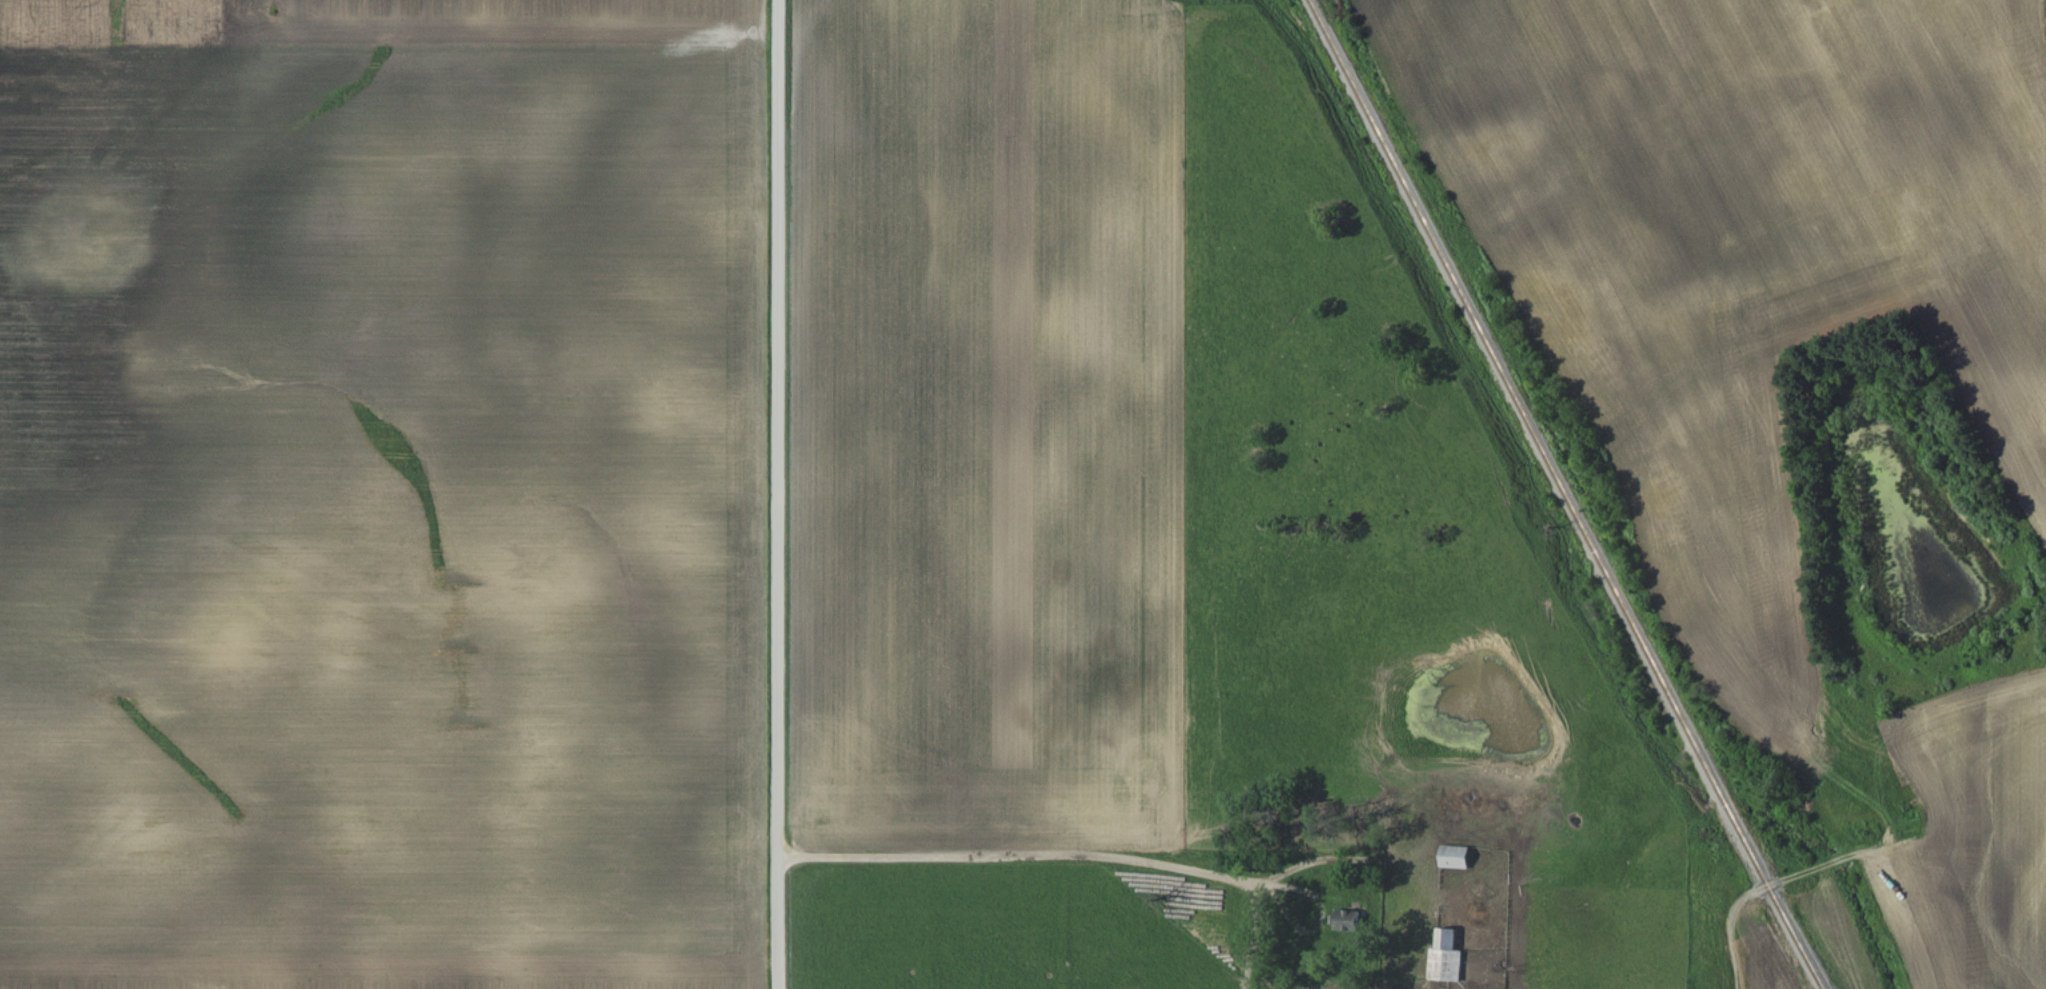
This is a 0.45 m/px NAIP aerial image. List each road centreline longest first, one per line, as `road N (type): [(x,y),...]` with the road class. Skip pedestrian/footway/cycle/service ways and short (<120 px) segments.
road 1 (residential): [(778,988),(778,0)]

